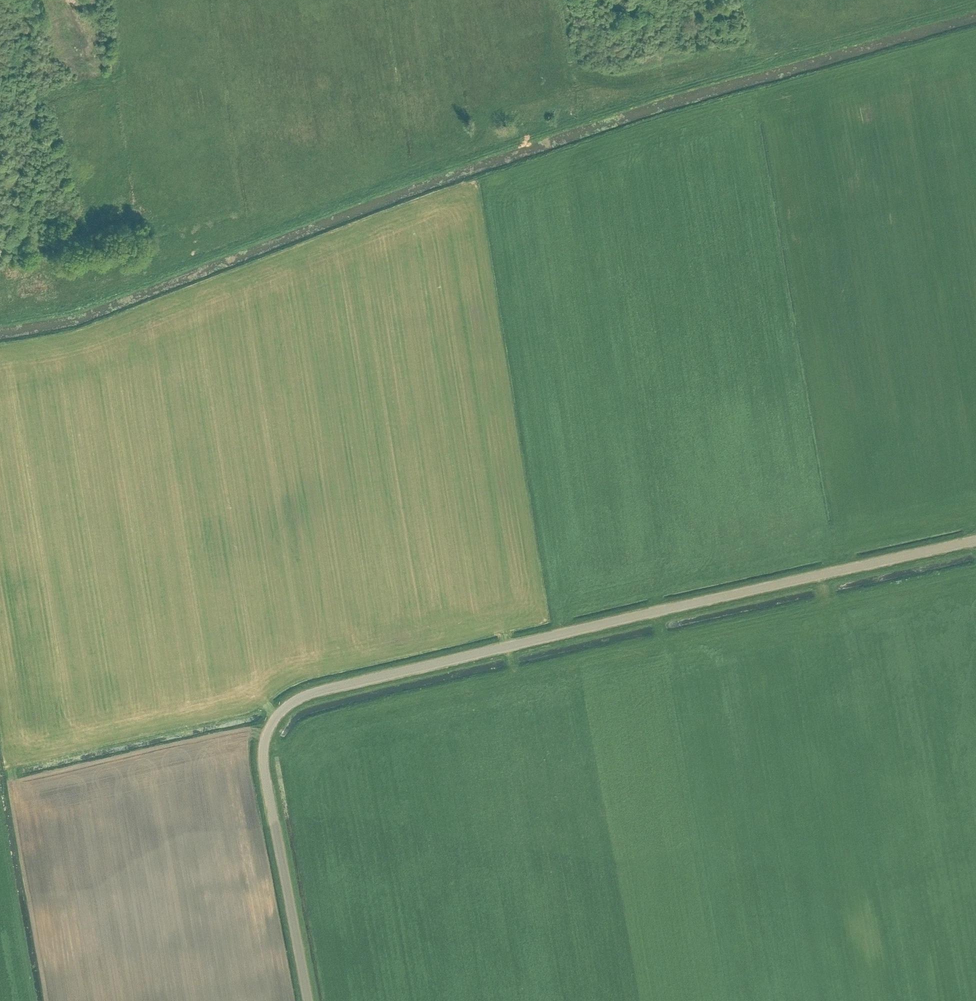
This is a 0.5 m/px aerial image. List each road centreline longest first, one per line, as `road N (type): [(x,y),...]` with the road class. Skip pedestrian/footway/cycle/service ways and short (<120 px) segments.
road 1 (track): [(975,4),(501,144),(92,302),(0,320)]
road 2 (unclassified): [(307,1000),(263,765),(270,725),(294,699),(975,539)]

